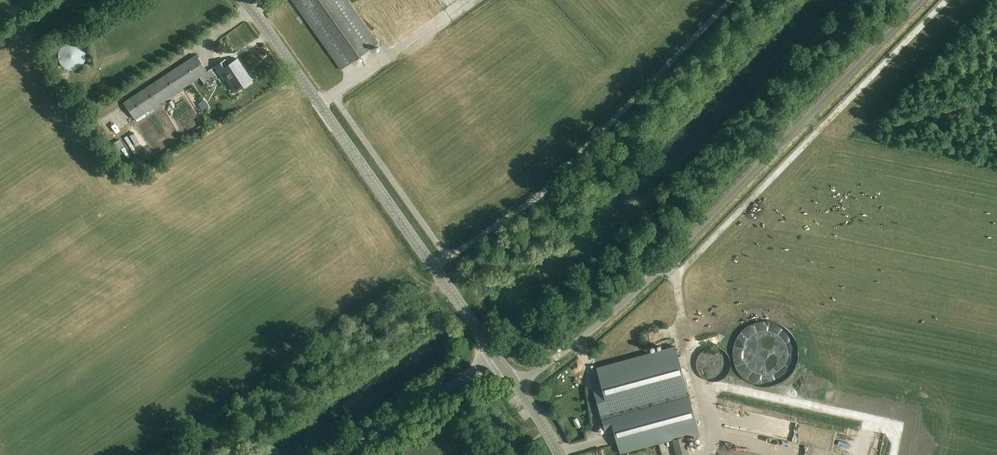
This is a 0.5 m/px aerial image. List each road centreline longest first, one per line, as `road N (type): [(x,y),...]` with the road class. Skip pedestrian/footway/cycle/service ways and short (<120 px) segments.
road 1 (unclassified): [(516,385),(638,290),(922,0)]
road 2 (tertiary): [(498,359),(328,114),(236,0)]
road 3 (track): [(434,268),(494,219),(716,0)]
road 4 (unclassified): [(342,454),(498,359)]

